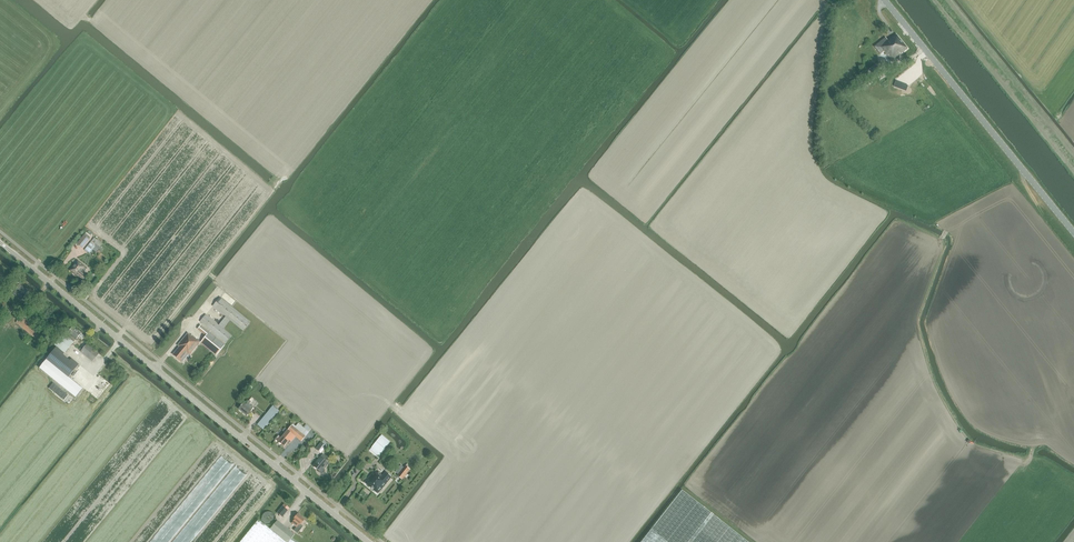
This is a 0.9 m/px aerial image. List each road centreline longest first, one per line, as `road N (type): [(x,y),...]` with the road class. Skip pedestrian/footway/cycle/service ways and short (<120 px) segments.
road 1 (tertiary): [(369,541),(0,242)]
road 2 (tertiary): [(1073,232),(885,0)]

